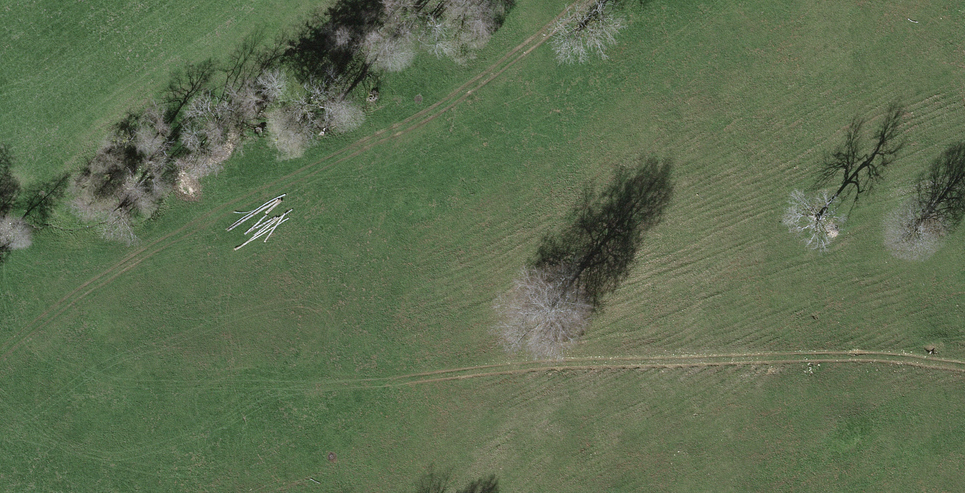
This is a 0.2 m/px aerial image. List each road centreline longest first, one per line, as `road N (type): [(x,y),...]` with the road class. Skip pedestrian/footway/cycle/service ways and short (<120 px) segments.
road 1 (track): [(964,375),(693,363),(458,375),(324,363),(127,372),(40,353)]
road 2 (track): [(604,0),(471,111),(395,155),(261,213),(0,377)]

